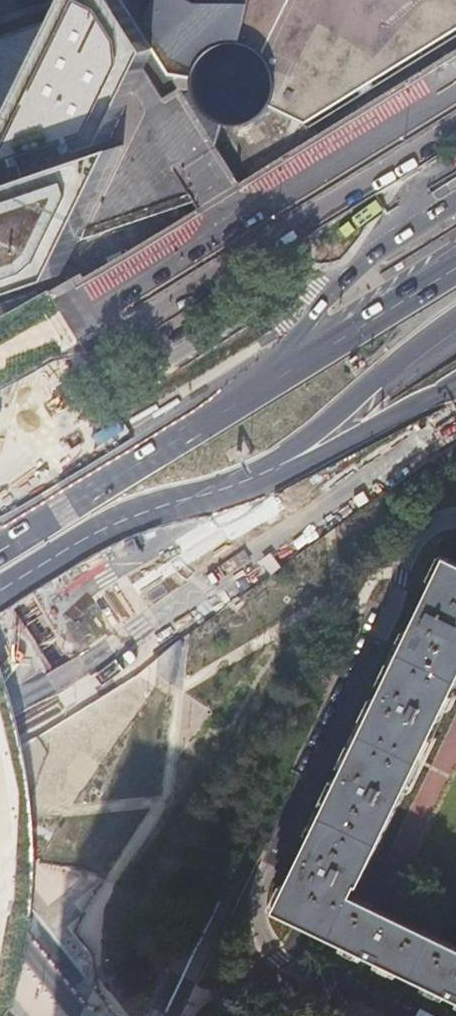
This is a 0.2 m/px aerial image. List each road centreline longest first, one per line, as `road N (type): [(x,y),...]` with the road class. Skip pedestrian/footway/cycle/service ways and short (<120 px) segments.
road 1 (primary): [(455,197),(0,460)]
road 2 (primary): [(44,563),(96,531),(209,492),(259,463),(370,371),(455,318)]
road 3 (secondary): [(58,671),(137,630),(455,424)]
road 4 (secondary): [(455,407),(126,616),(66,620)]
road 5 (residential): [(254,206),(40,336)]
road 6 (unknown): [(455,87),(254,206)]
road 7 (tertiary): [(0,905),(89,1015)]

